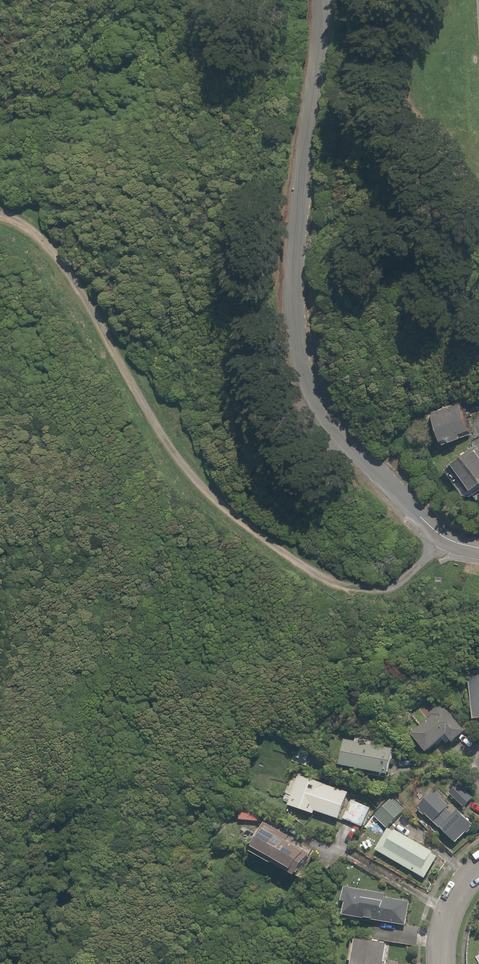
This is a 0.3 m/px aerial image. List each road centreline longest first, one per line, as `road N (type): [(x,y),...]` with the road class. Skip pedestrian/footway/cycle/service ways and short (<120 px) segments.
road 1 (track): [(443,544),(384,587),(330,585),(248,524),(188,469),(48,244),(0,214)]
road 2 (residential): [(478,553),(443,544),(304,370),(288,284),(320,0)]

